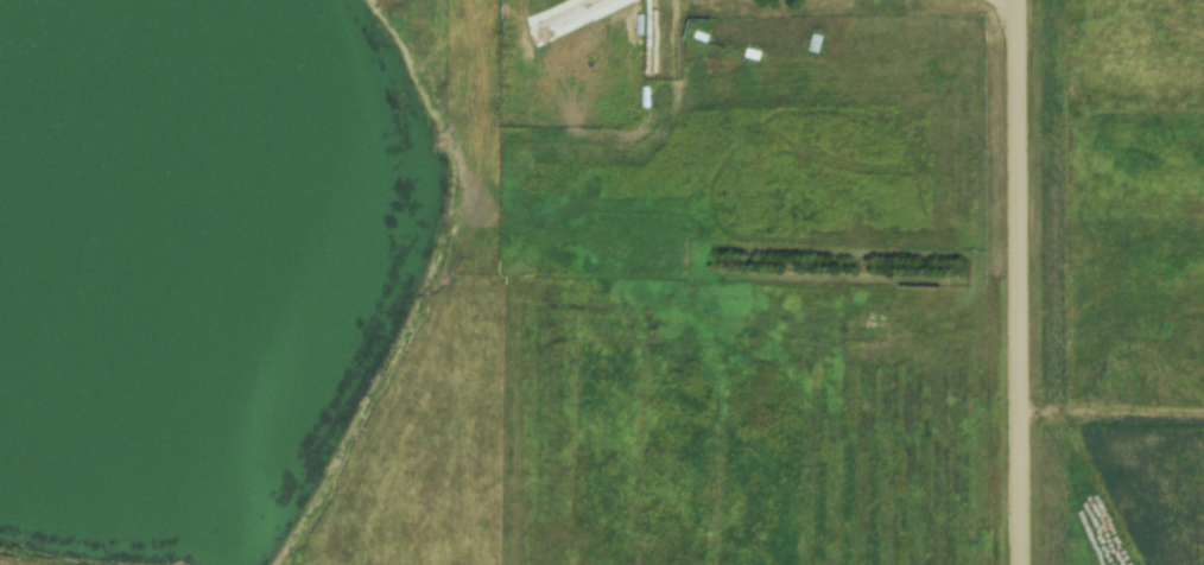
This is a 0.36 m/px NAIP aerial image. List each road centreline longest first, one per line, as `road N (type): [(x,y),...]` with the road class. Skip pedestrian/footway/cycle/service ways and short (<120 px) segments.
road 1 (residential): [(1022,564),(1019,0)]

